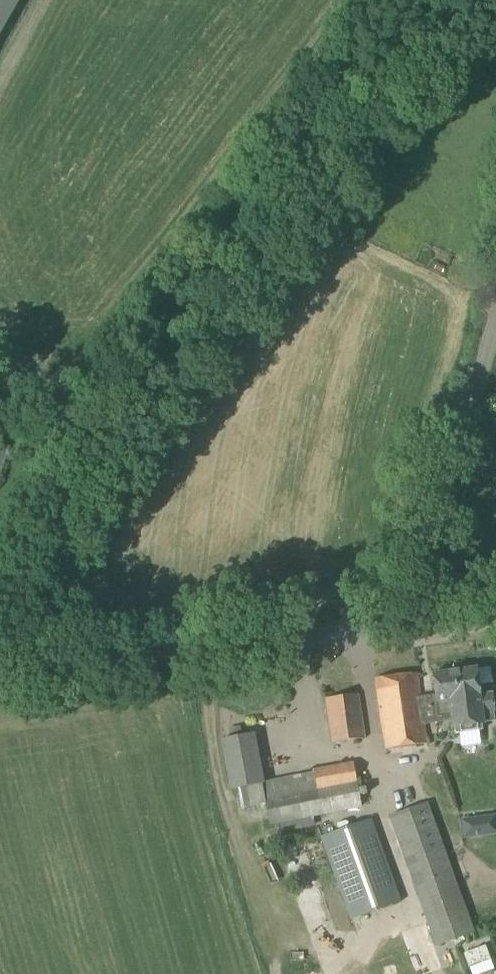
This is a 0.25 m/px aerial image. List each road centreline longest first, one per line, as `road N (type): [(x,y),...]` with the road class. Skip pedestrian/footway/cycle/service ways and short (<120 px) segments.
road 1 (unclassified): [(0,606),(456,0)]
road 2 (unclassified): [(411,626),(0,666)]
road 3 (unclassified): [(411,626),(428,539),(495,314)]

